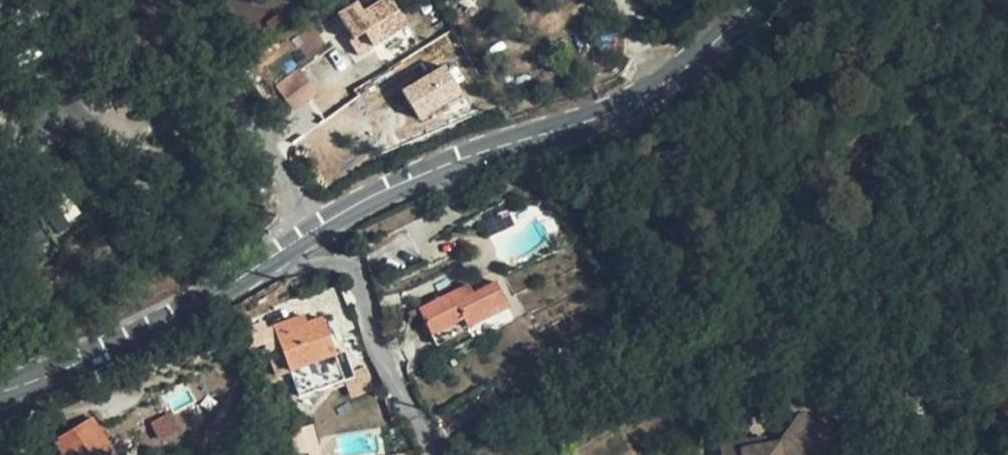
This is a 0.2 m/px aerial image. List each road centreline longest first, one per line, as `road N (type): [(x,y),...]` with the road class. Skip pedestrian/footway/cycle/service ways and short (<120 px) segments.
road 1 (secondary): [(312,231),(429,171),(610,110),(664,82),(758,0)]
road 2 (secondary): [(0,390),(201,300),(312,231)]
road 3 (residential): [(433,454),(351,274),(312,231)]
road 4 (residential): [(312,231),(207,0)]

